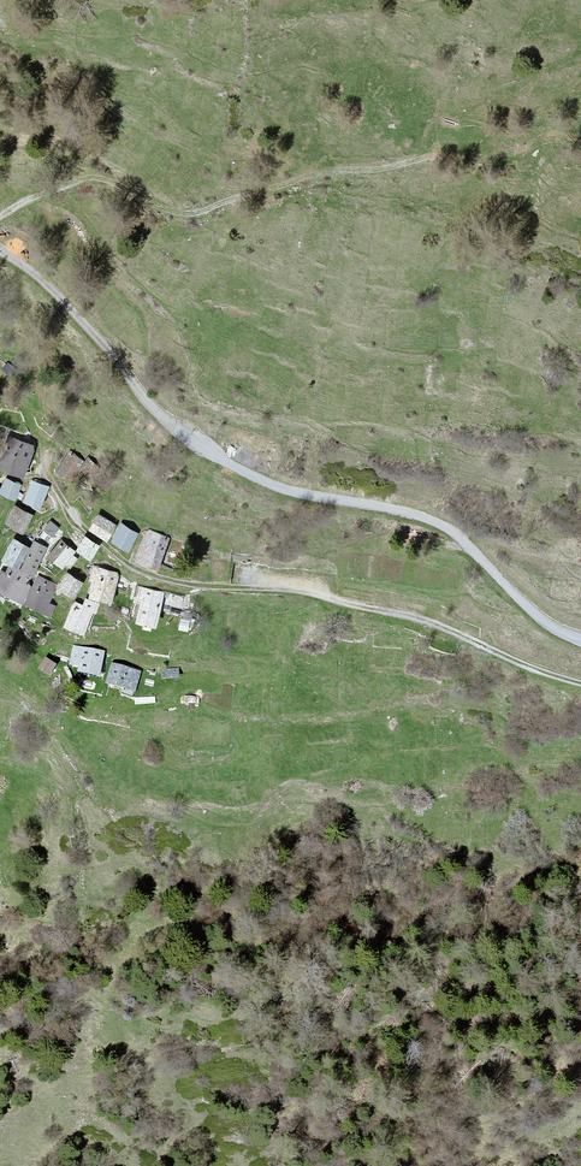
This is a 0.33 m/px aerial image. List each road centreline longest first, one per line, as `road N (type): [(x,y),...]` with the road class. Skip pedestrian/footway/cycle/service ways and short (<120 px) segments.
road 1 (unclassified): [(580,639),(529,609),(446,527),(387,507),(297,492),(211,453),(148,403),(57,295),(0,249)]
road 2 (track): [(580,685),(429,622),(307,593),(180,586),(127,565),(84,530),(61,496),(15,389),(0,373)]
road 3 (track): [(0,216),(87,179),(189,214),(427,152),(580,138)]

